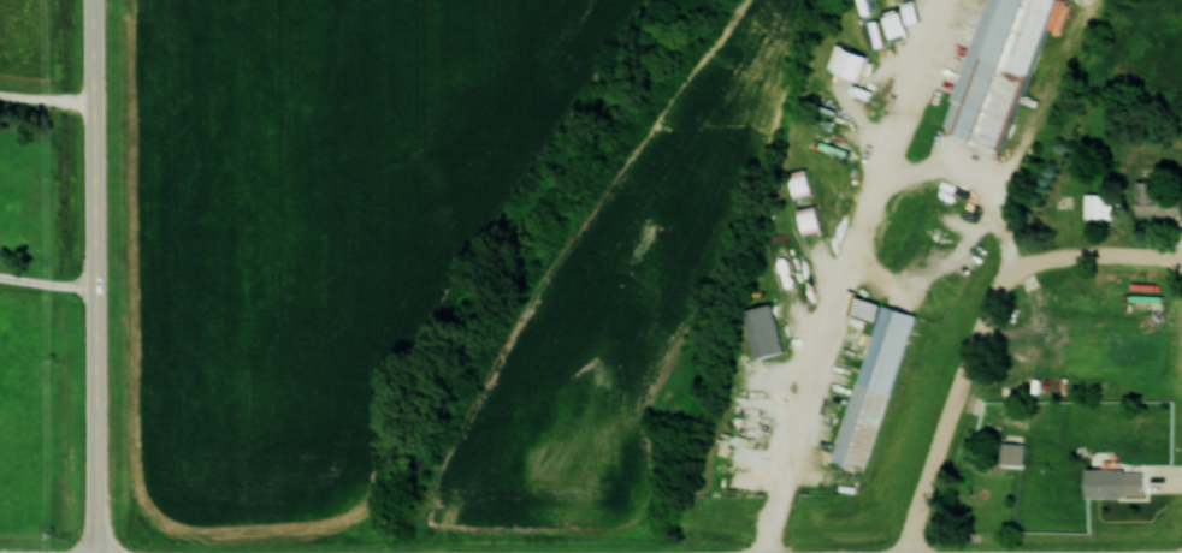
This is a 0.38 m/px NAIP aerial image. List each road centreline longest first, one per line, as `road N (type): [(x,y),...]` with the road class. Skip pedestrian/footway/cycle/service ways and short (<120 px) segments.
road 1 (tertiary): [(94,0),(97,552)]
road 2 (residential): [(903,552),(959,379),(1005,273)]
road 3 (residential): [(1005,273),(1081,256),(1157,252),(1181,262)]

